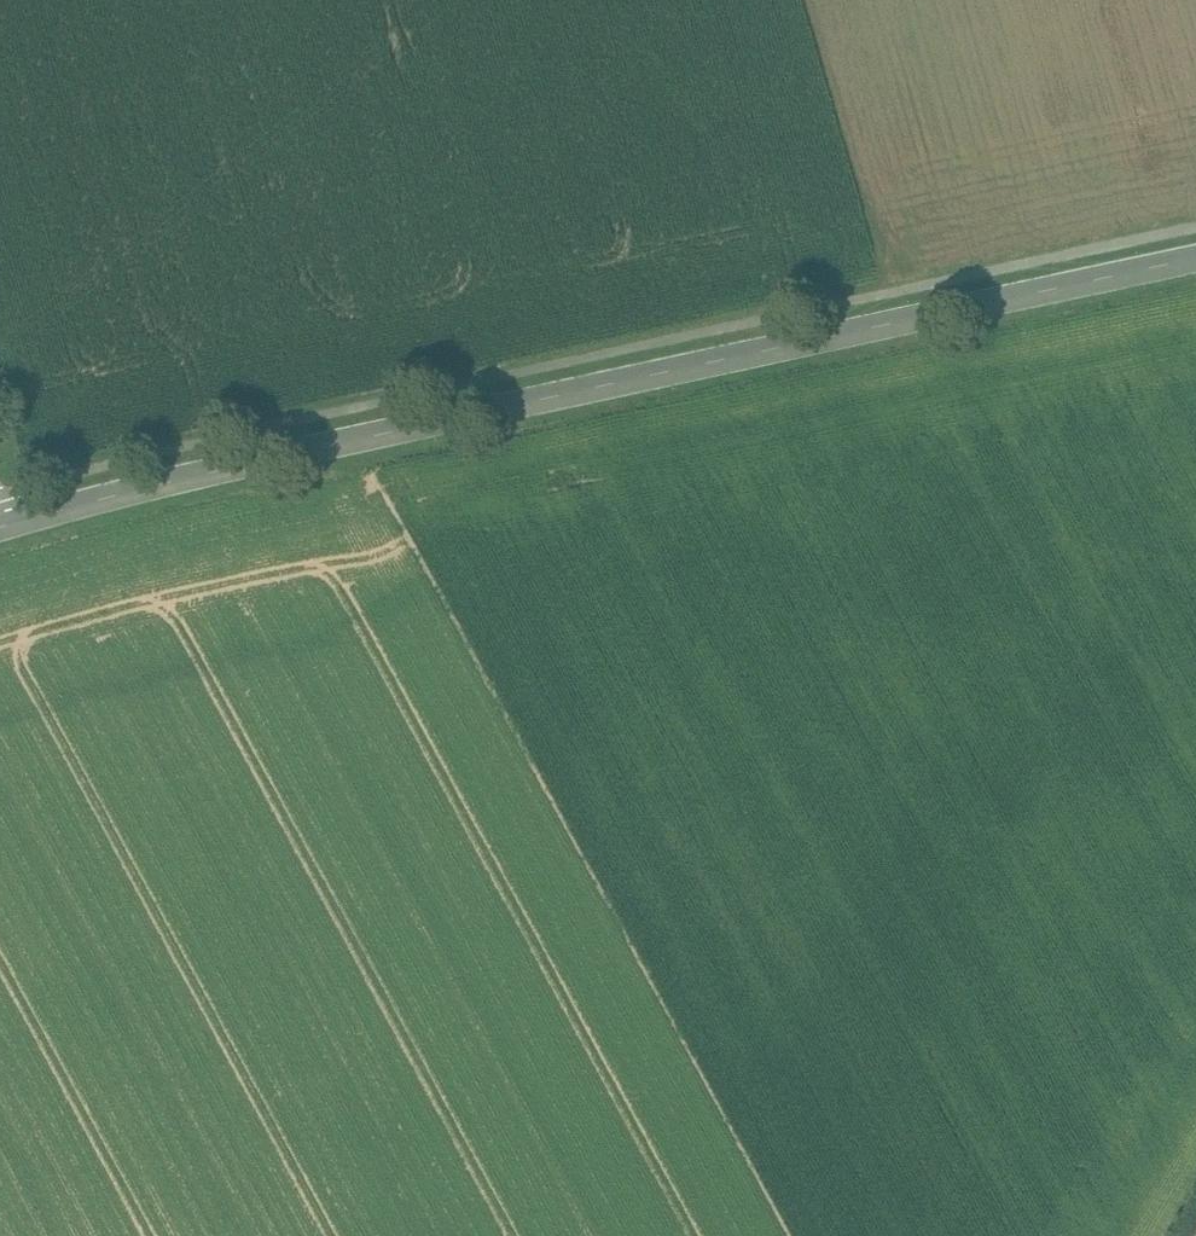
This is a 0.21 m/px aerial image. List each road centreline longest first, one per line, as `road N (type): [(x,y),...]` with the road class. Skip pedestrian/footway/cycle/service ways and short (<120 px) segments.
road 1 (tertiary): [(0,526),(547,395),(1195,256)]

